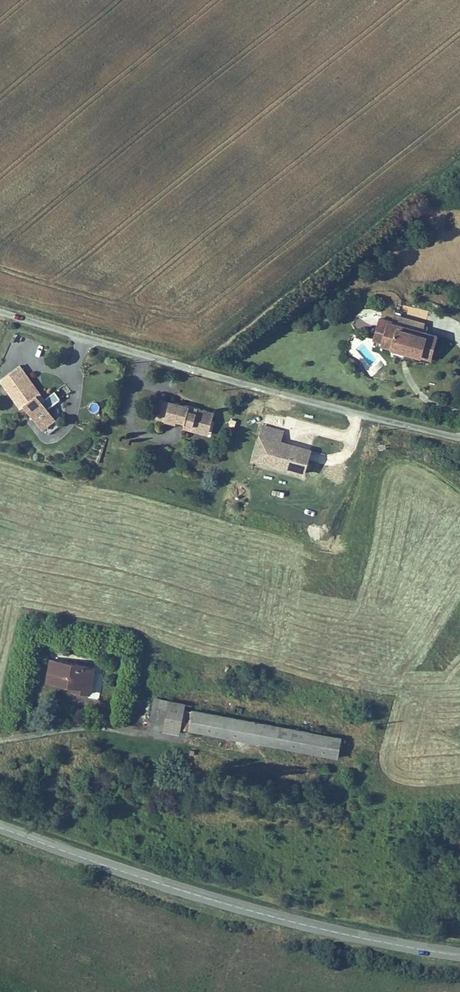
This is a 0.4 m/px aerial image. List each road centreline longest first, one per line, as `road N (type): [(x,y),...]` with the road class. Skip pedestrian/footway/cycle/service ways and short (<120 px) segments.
road 1 (tertiary): [(459,955),(240,908),(0,826)]
road 2 (unclassified): [(459,437),(188,369),(0,311)]
road 3 (track): [(188,369),(459,155)]

